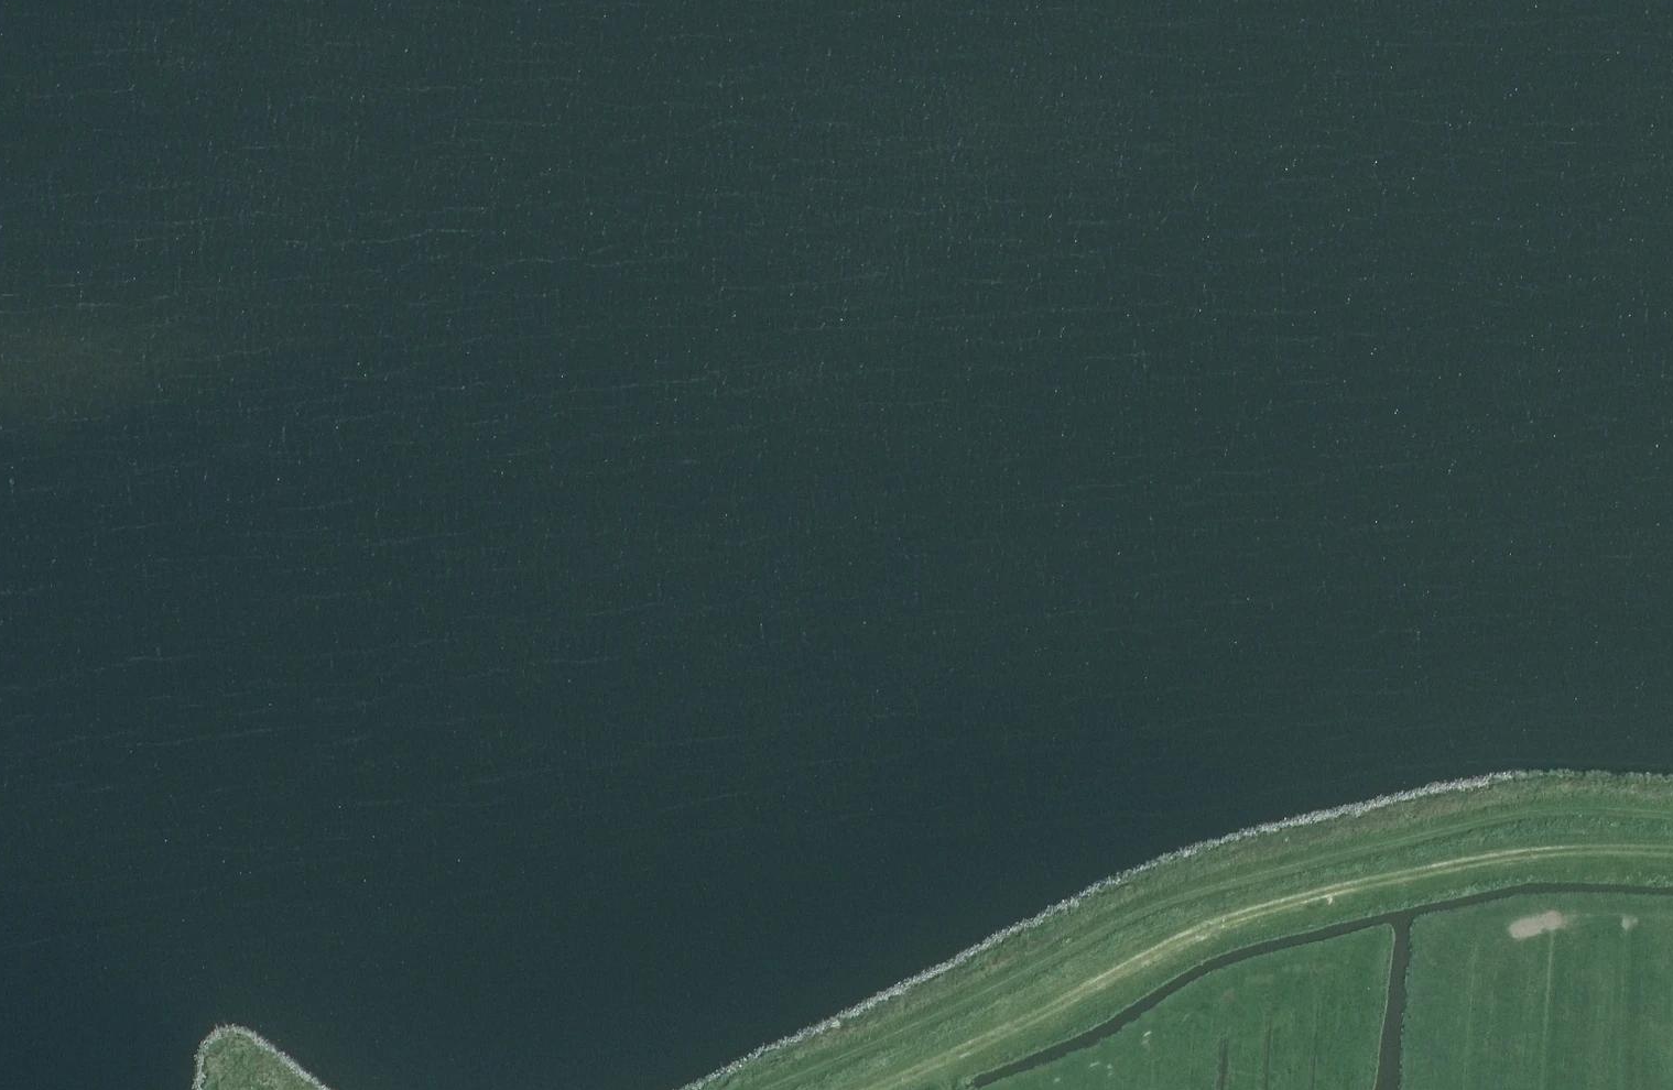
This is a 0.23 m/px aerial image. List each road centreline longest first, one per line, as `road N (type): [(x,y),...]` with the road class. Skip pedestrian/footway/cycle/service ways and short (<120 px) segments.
road 1 (track): [(1672,858),(1517,857),(1239,915),(1160,944),(1065,1004),(876,1089)]

